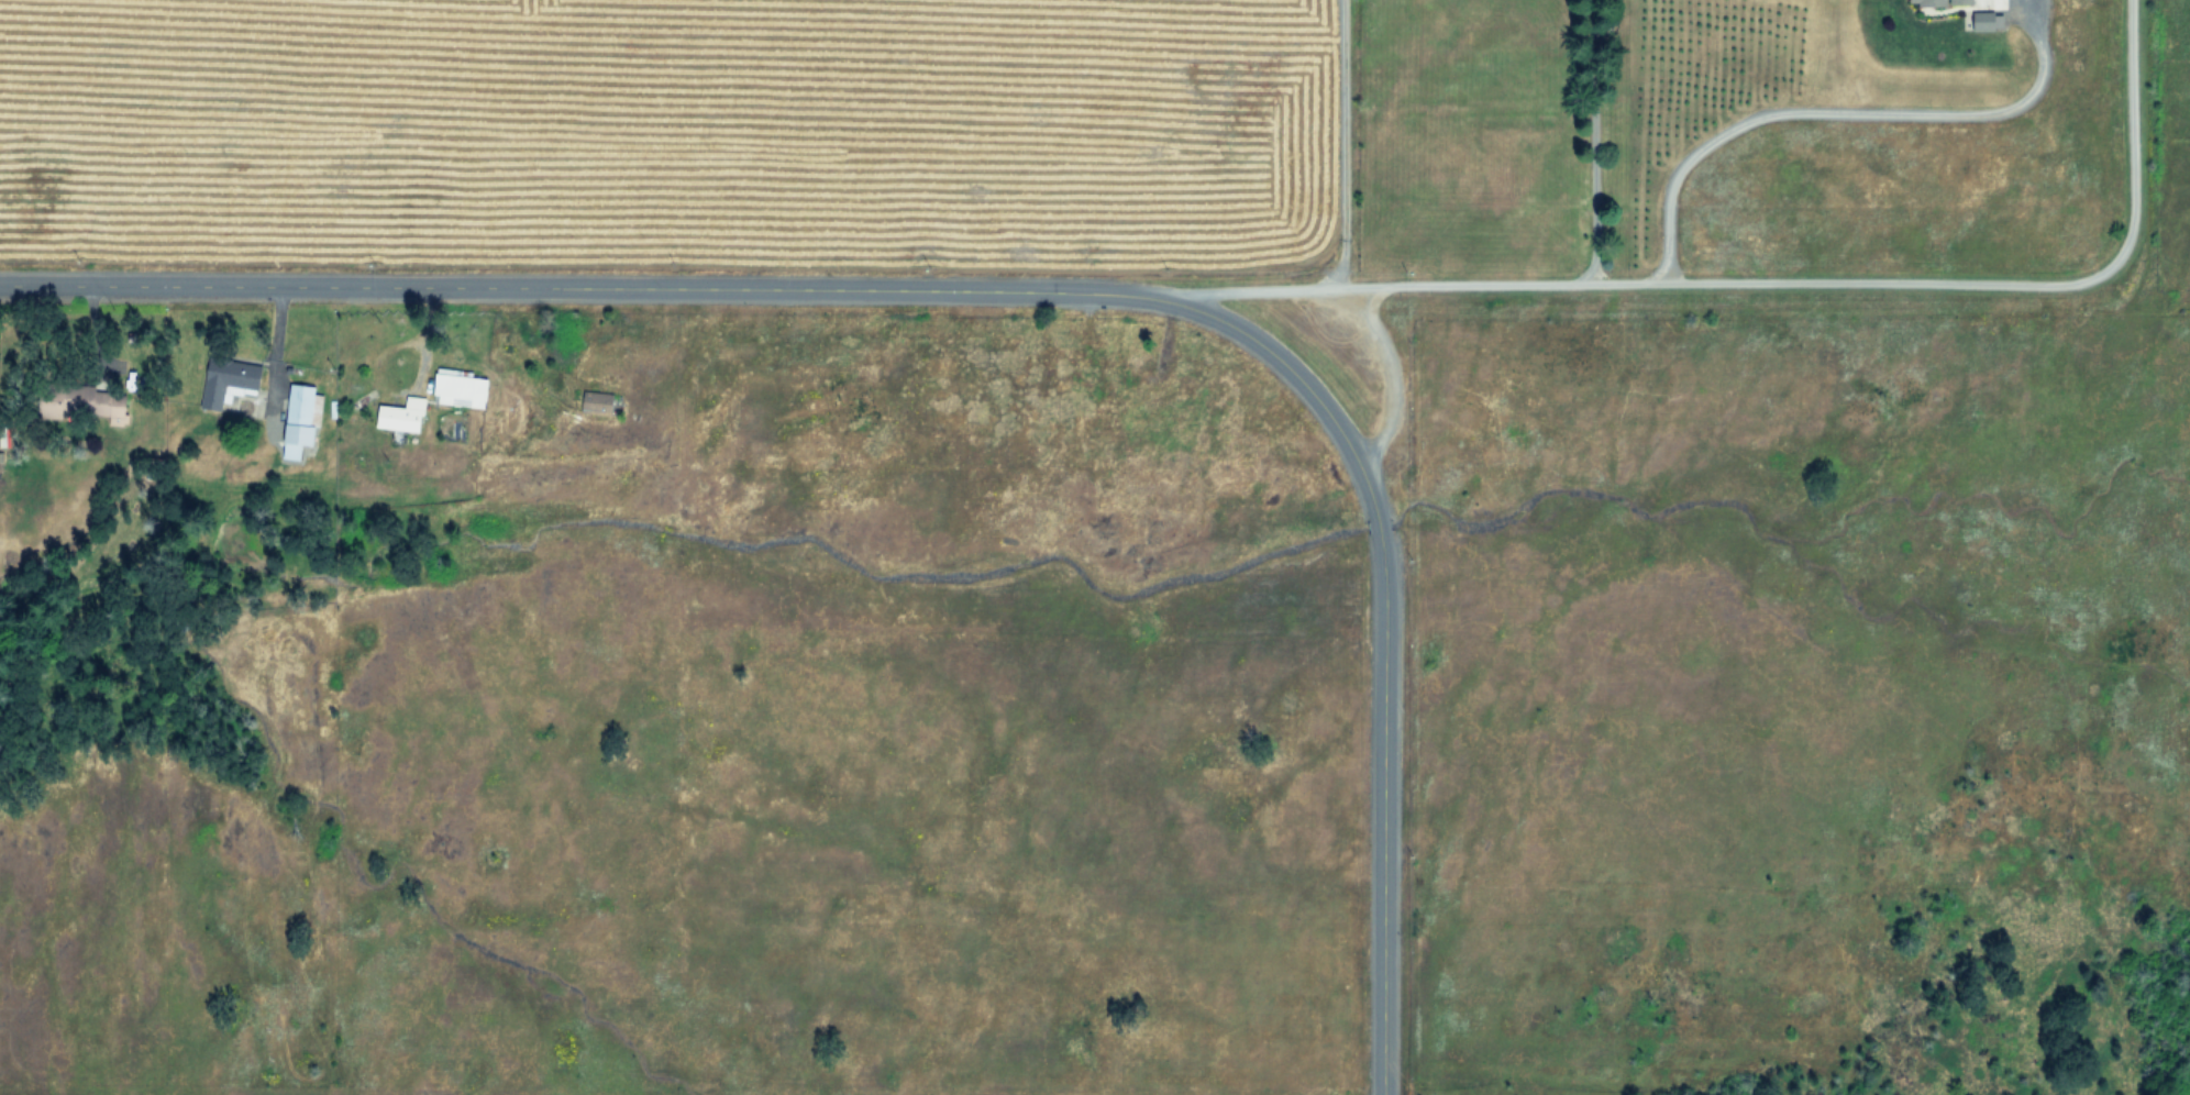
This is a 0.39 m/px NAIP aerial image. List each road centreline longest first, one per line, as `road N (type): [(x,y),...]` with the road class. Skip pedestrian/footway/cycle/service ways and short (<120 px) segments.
road 1 (residential): [(0,285),(1116,292),(1171,301),(1213,316),(1285,365),(1342,434),(1375,518)]
road 2 (residential): [(1378,532),(1383,1094)]

